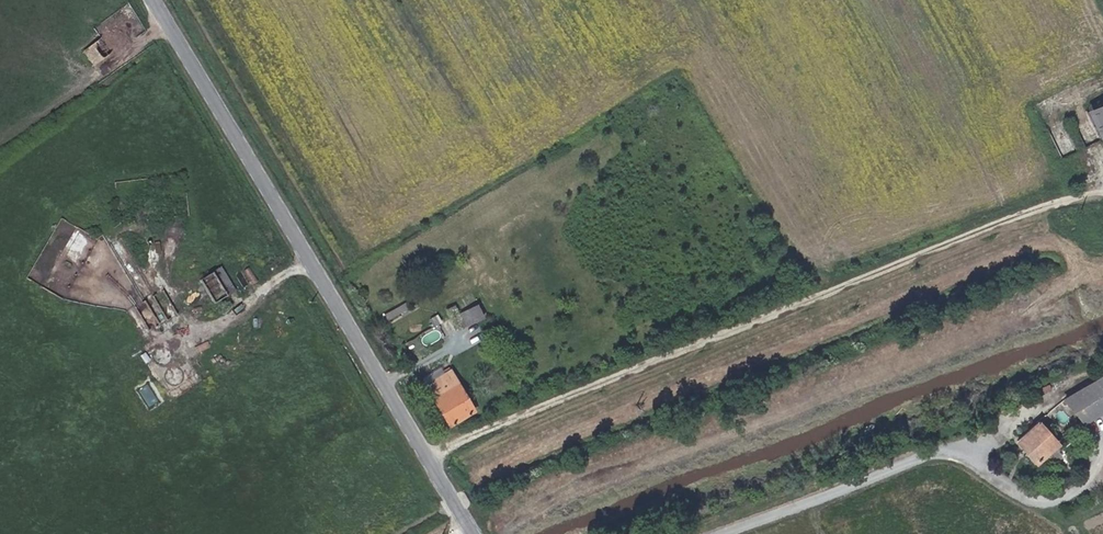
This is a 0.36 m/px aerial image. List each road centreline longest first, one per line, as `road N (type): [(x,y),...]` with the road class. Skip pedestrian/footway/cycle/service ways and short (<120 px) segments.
road 1 (track): [(429,462),(465,436),(1041,206),(1102,191)]
road 2 (tertiary): [(153,0),(472,533)]

